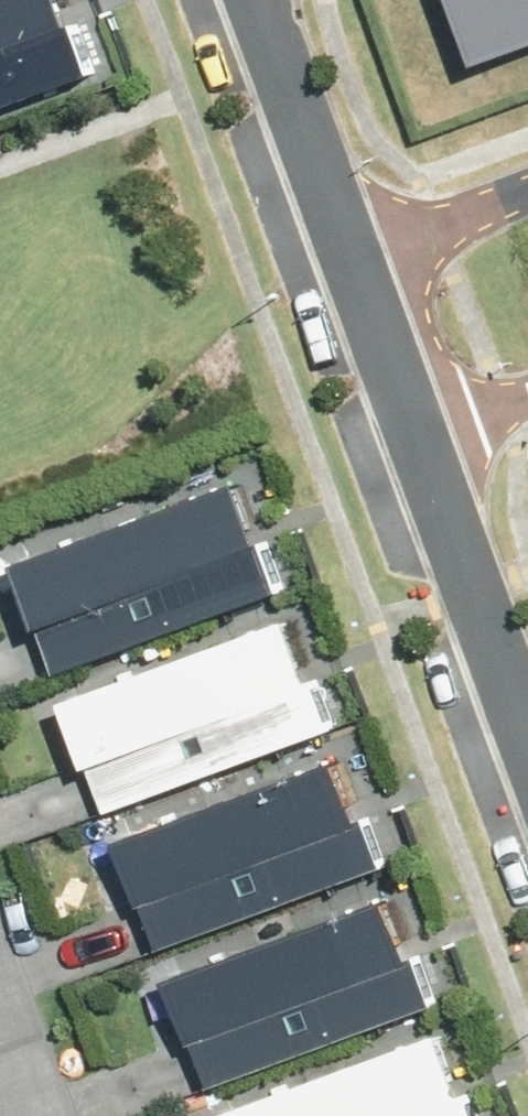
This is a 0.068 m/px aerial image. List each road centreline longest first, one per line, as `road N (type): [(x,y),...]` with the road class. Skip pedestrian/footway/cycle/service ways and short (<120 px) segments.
road 1 (residential): [(424,451),(527,740)]
road 2 (residential): [(260,0),(355,261)]
road 3 (residential): [(355,261),(424,451)]
road 4 (residential): [(355,261),(527,198)]
road 5 (residential): [(0,949),(60,1115)]

